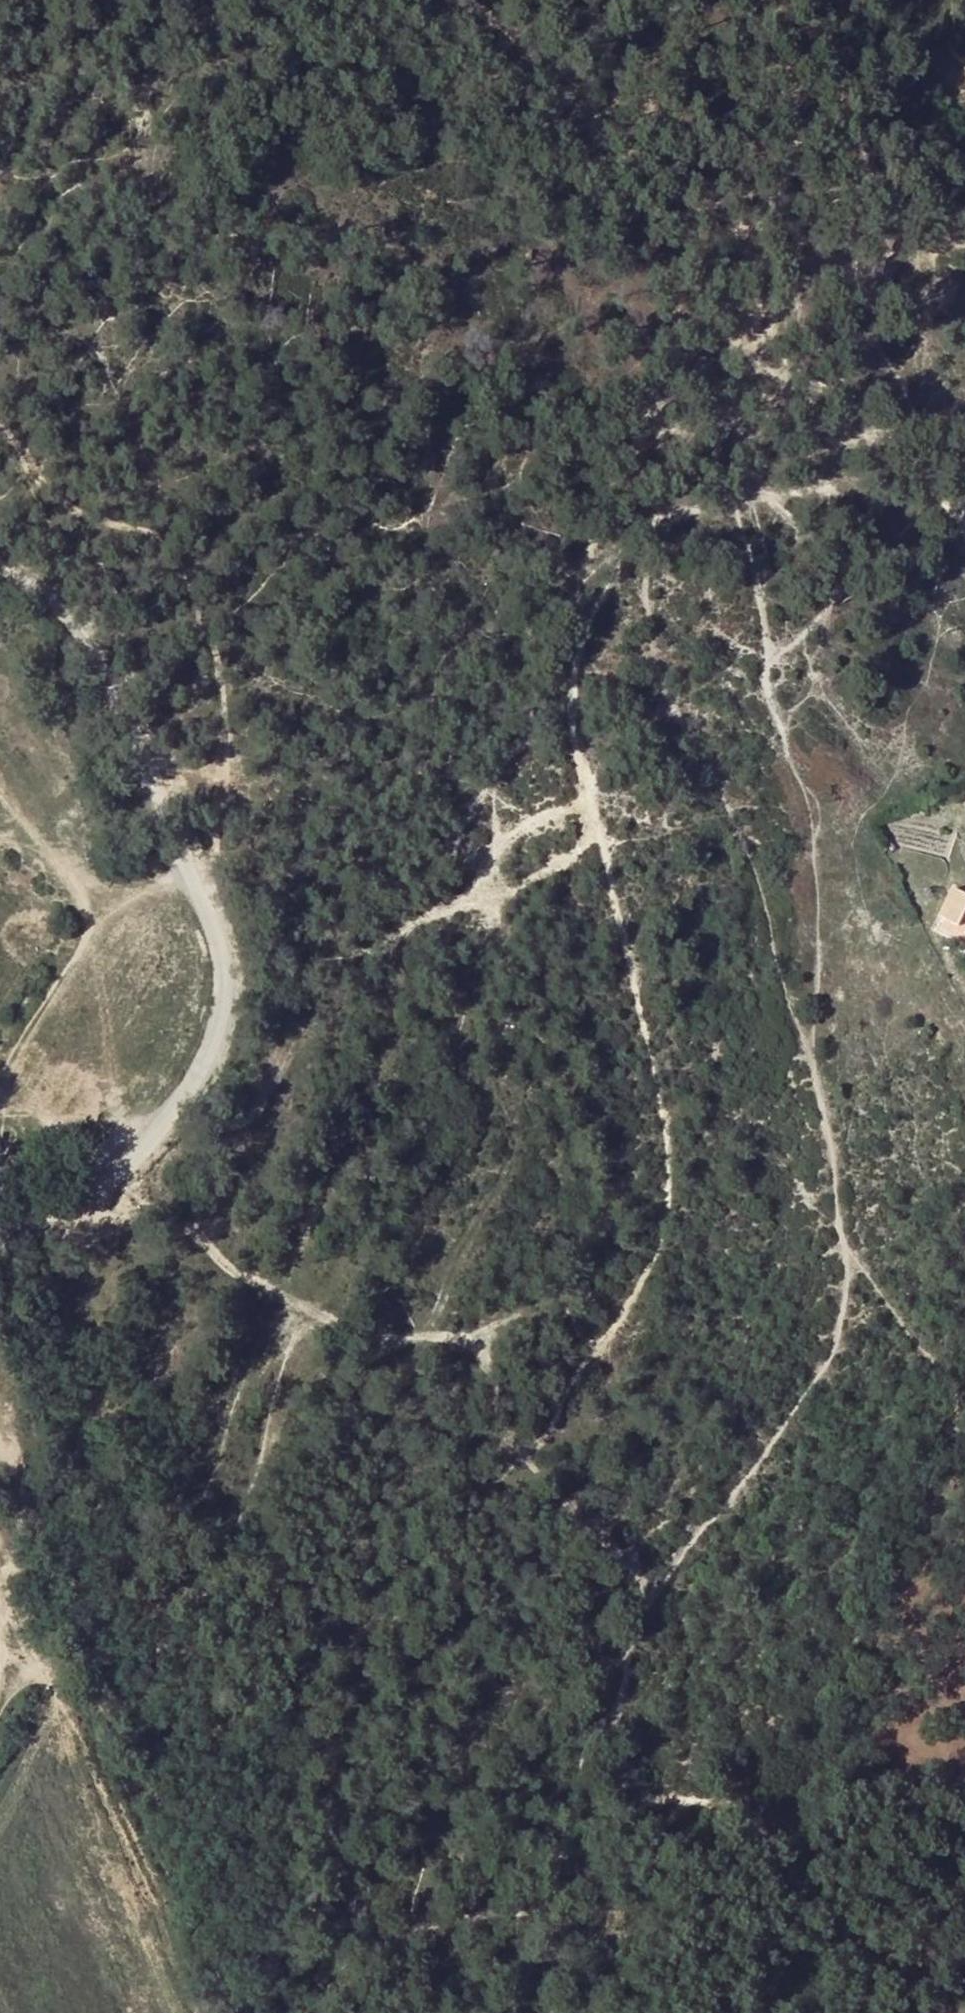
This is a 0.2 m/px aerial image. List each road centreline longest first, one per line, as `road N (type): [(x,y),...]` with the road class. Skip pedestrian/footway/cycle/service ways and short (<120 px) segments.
road 1 (unclassified): [(0,1215),(85,1195),(147,1145),(199,1085),(227,1009),(224,952),(98,651),(73,621),(0,572)]
road 2 (track): [(749,276),(959,239)]

